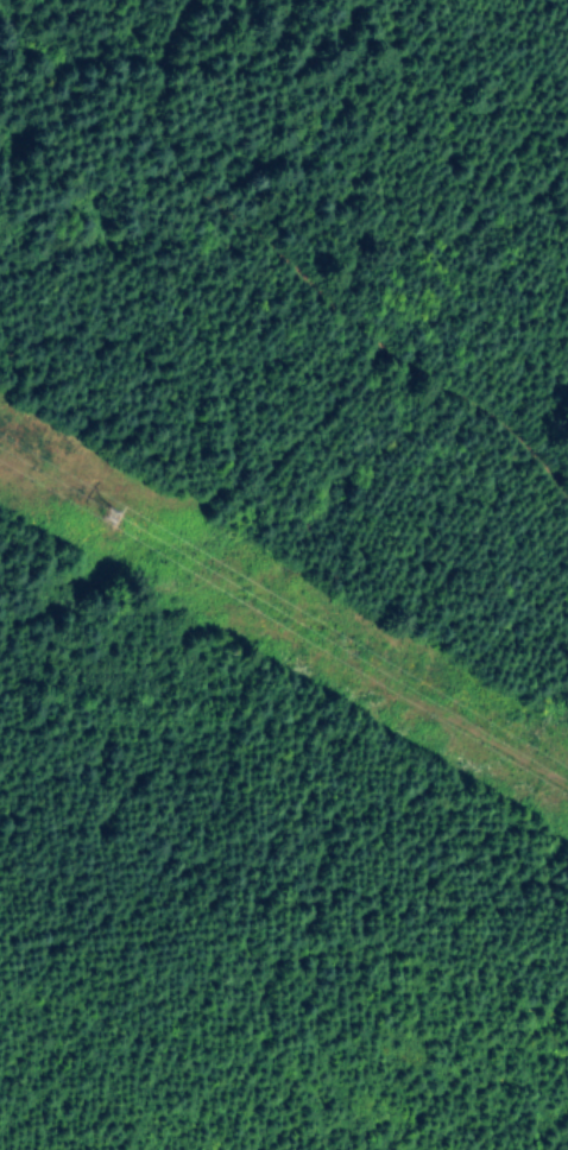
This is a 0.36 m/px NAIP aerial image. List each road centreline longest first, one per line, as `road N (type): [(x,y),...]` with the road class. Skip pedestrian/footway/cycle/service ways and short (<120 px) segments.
road 1 (track): [(195,0),(171,40),(172,121),(219,192),(567,485)]

